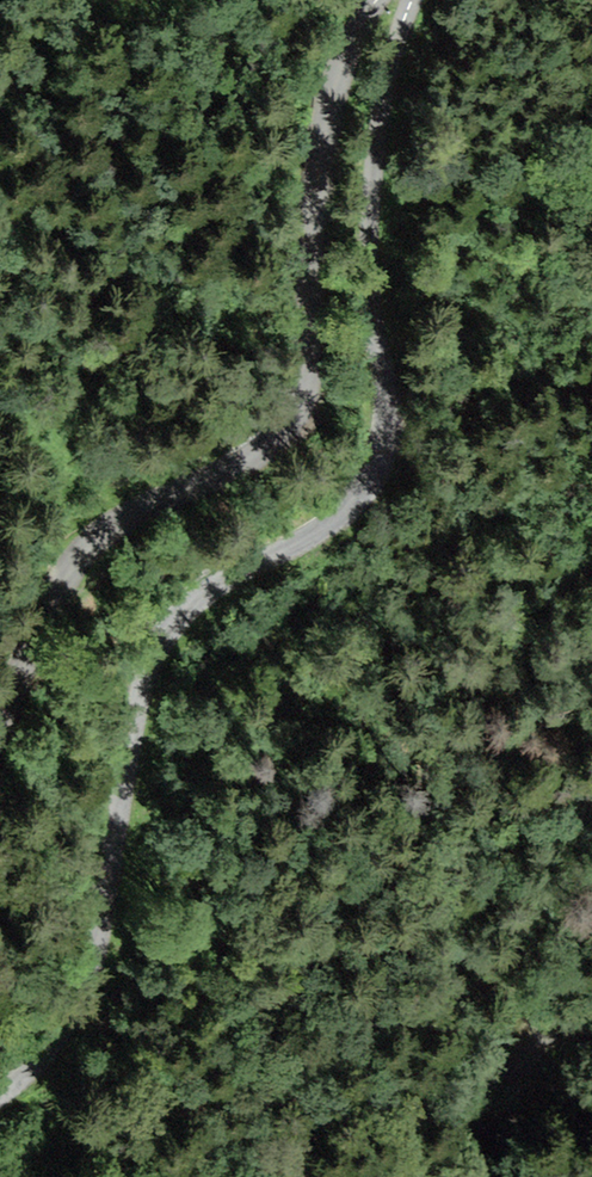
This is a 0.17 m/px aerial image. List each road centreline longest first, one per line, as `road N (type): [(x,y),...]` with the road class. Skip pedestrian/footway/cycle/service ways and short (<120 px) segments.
road 1 (unclassified): [(410,0),(372,137),(404,390),(404,452),(338,524),(222,589),(172,631),(148,678),(89,985),(51,1049),(0,1097)]
road 2 (residential): [(376,0),(350,43),(333,94),(310,270),(311,360),(285,435),(127,519),(90,549),(0,725)]
road 3 (track): [(496,1176),(519,1072),(553,1029),(591,1014)]

